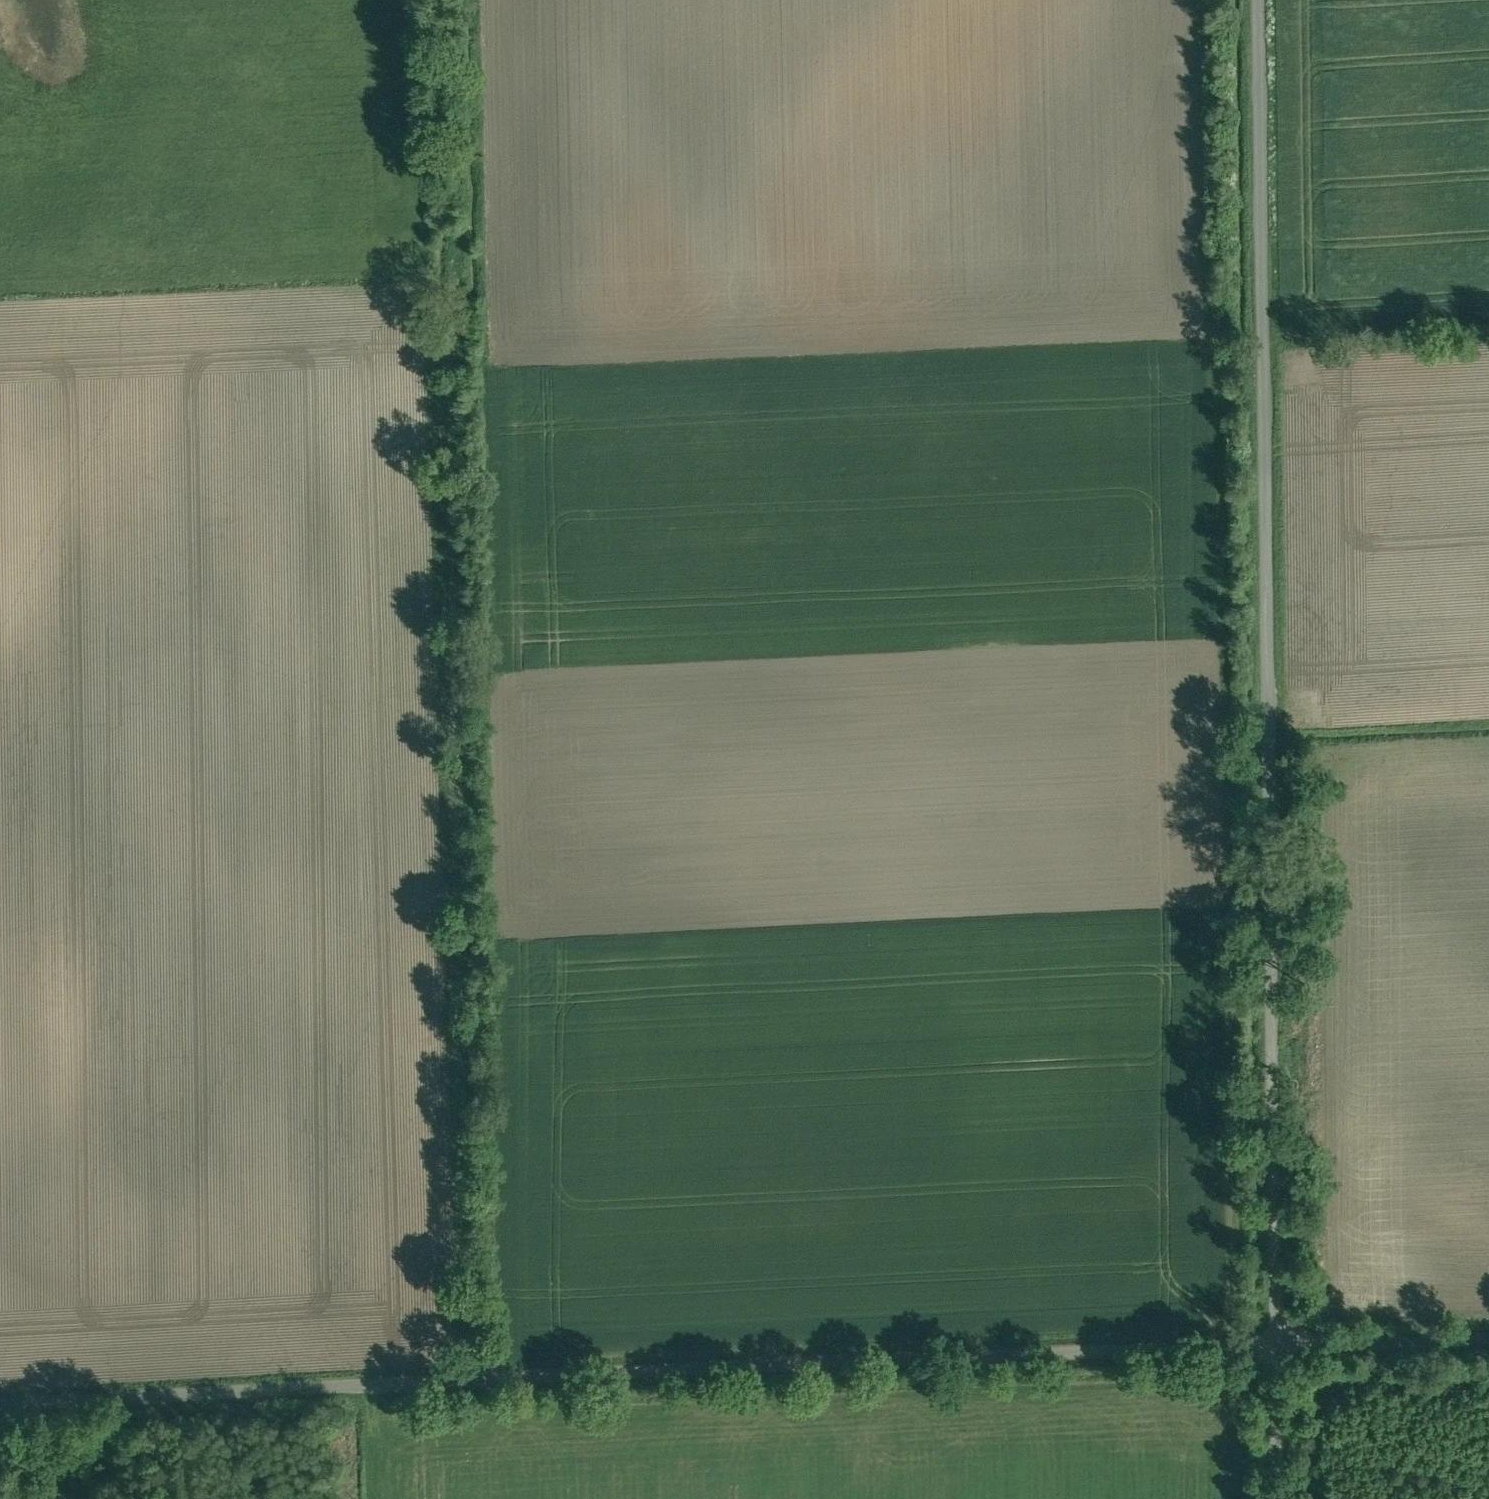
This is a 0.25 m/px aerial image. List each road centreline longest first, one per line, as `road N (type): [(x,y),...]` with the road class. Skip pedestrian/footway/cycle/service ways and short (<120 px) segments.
road 1 (track): [(1289,1498),(1263,0)]
road 2 (unclassified): [(1488,1344),(0,1412)]

